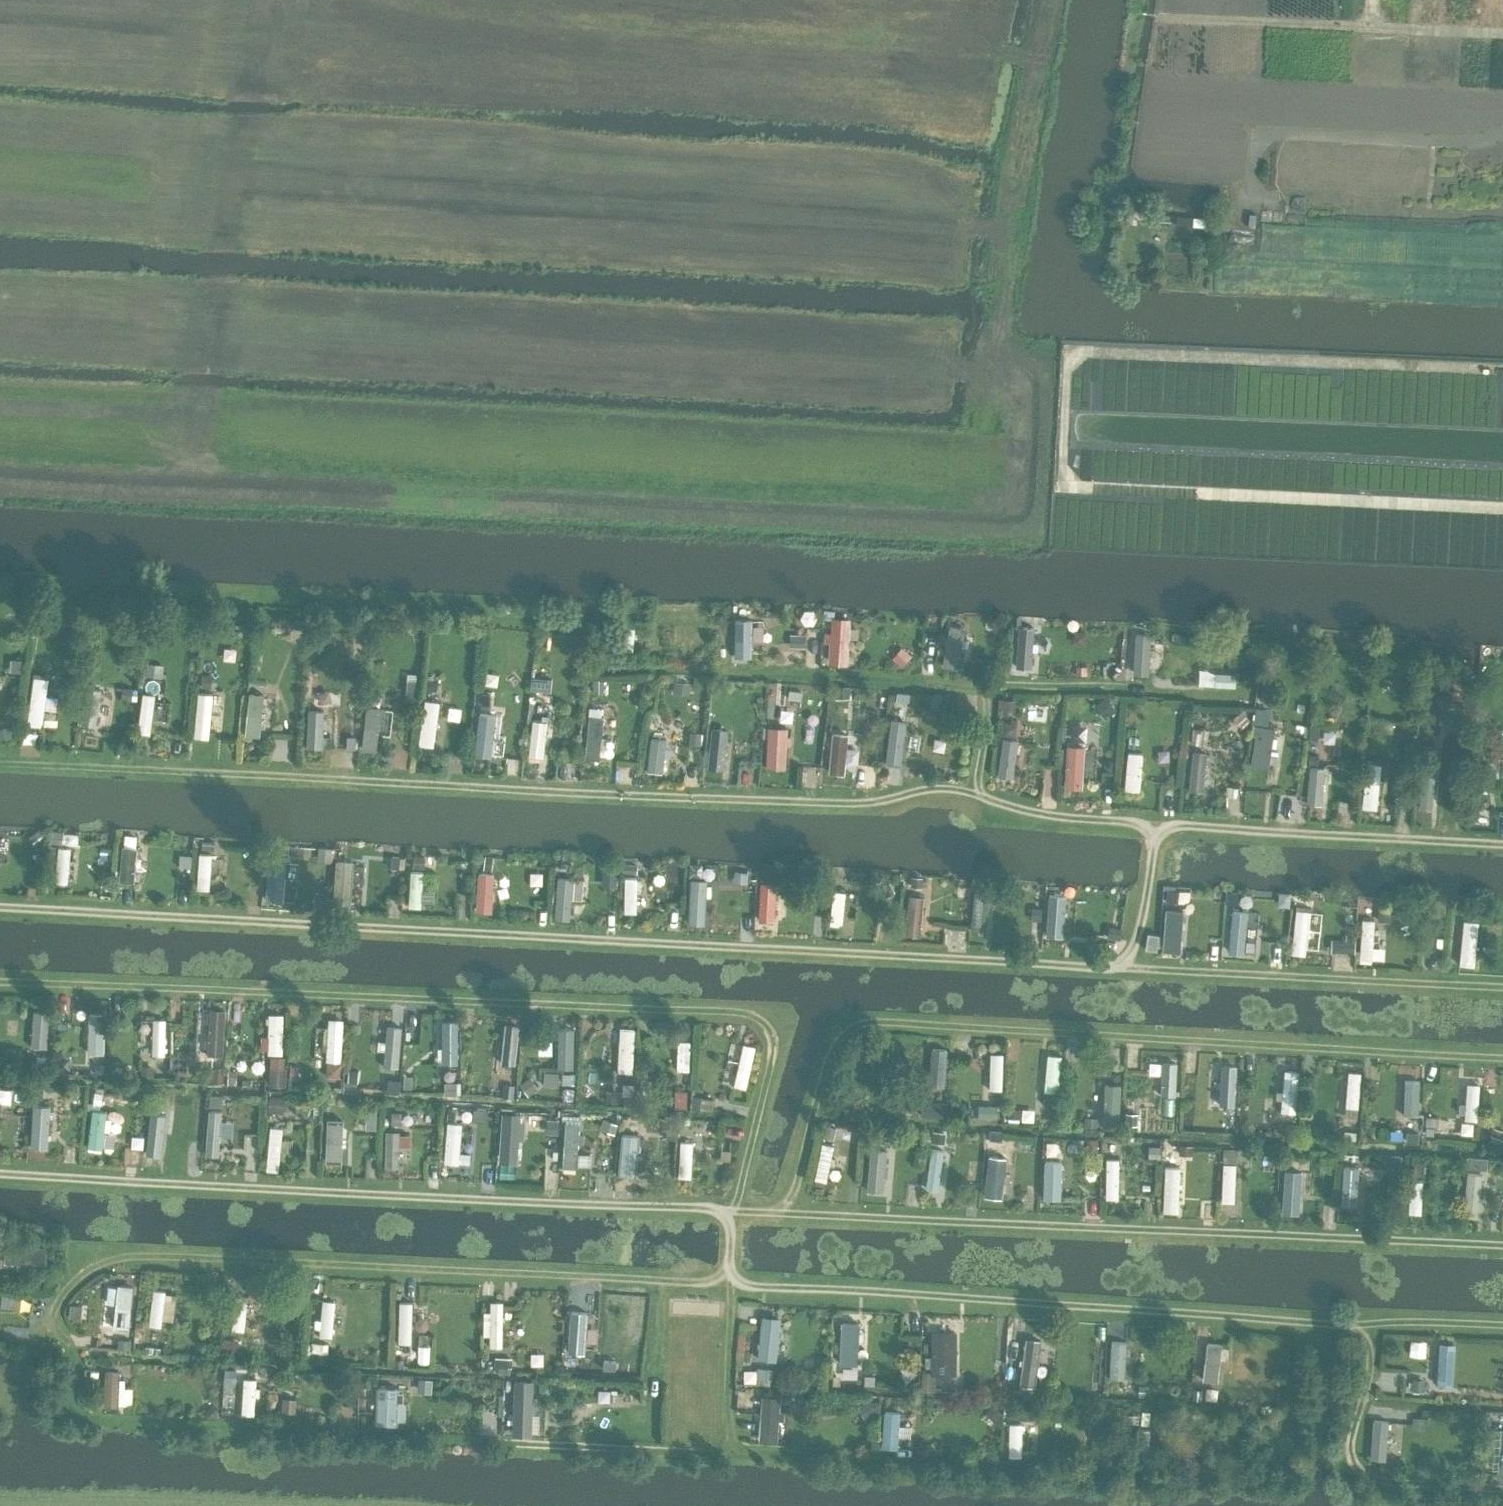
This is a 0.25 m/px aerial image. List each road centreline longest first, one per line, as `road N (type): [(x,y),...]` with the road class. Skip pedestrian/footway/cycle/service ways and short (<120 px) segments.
road 1 (track): [(731,1458),(92,1430),(74,1423),(75,1369),(52,1318),(80,1281),(141,1256),(720,1283),(729,1273),(733,1212),(777,1052),(770,1031),(752,1017),(0,984)]
road 2 (track): [(1502,845),(1074,821),(953,789),(856,805),(0,763)]
road 3 (track): [(1502,1249),(0,1172)]
road 4 (track): [(1156,827),(1146,907),(1127,968),(0,907)]
road 5 (track): [(1502,507),(1061,486),(1068,350),(1502,370)]
road 6 (track): [(1502,1327),(764,1289),(729,1273),(731,1458)]
road 7 (track): [(1502,1060),(869,1023),(833,1052),(793,1197),(775,1214)]
road 8 (track): [(731,1458),(1250,1484),(1283,1463),(1293,1441),(1300,1323)]
road 9 (track): [(586,669),(1243,697)]
road 10 (track): [(1127,968),(1502,990)]
road 11 (track): [(1502,1491),(1364,1476),(1355,1438),(1383,1327)]
road 12 (track): [(981,797),(999,619)]

